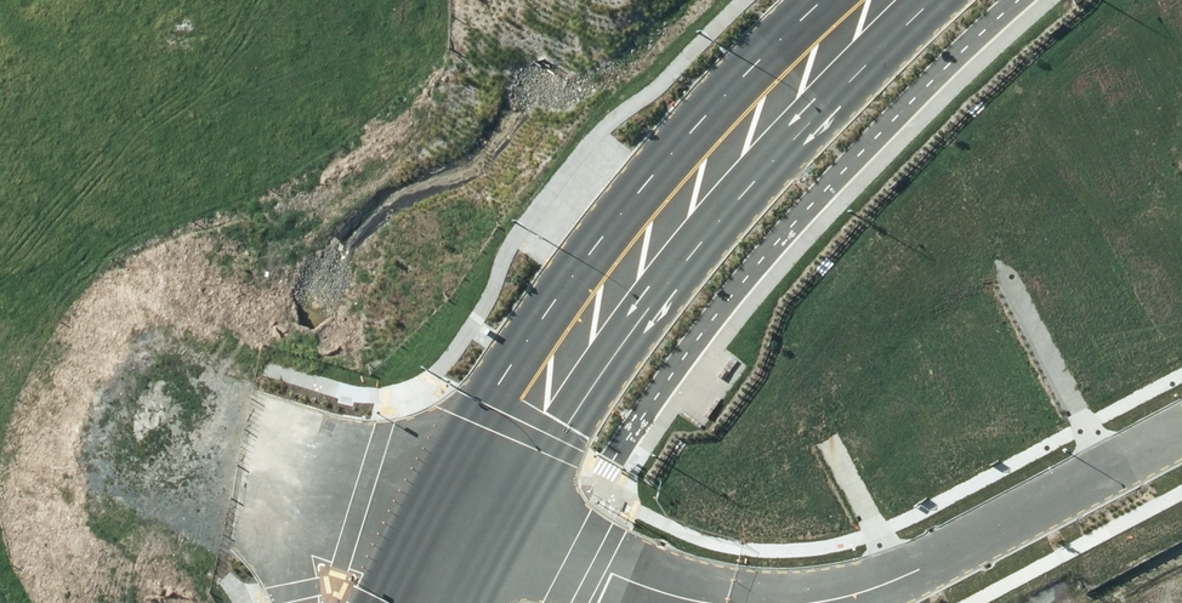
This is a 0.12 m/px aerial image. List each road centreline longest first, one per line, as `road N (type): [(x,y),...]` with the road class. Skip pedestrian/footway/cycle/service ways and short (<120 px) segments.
road 1 (secondary): [(932,0),(695,249),(563,423),(494,543)]
road 2 (secondary): [(425,523),(501,384),(574,275),(726,94),(823,0)]
road 3 (residential): [(819,602),(900,580),(1181,440)]
road 4 (residential): [(494,543),(722,602)]
road 5 (residential): [(231,469),(425,523)]
road 6 (secondary): [(296,602),(264,513),(231,469)]

